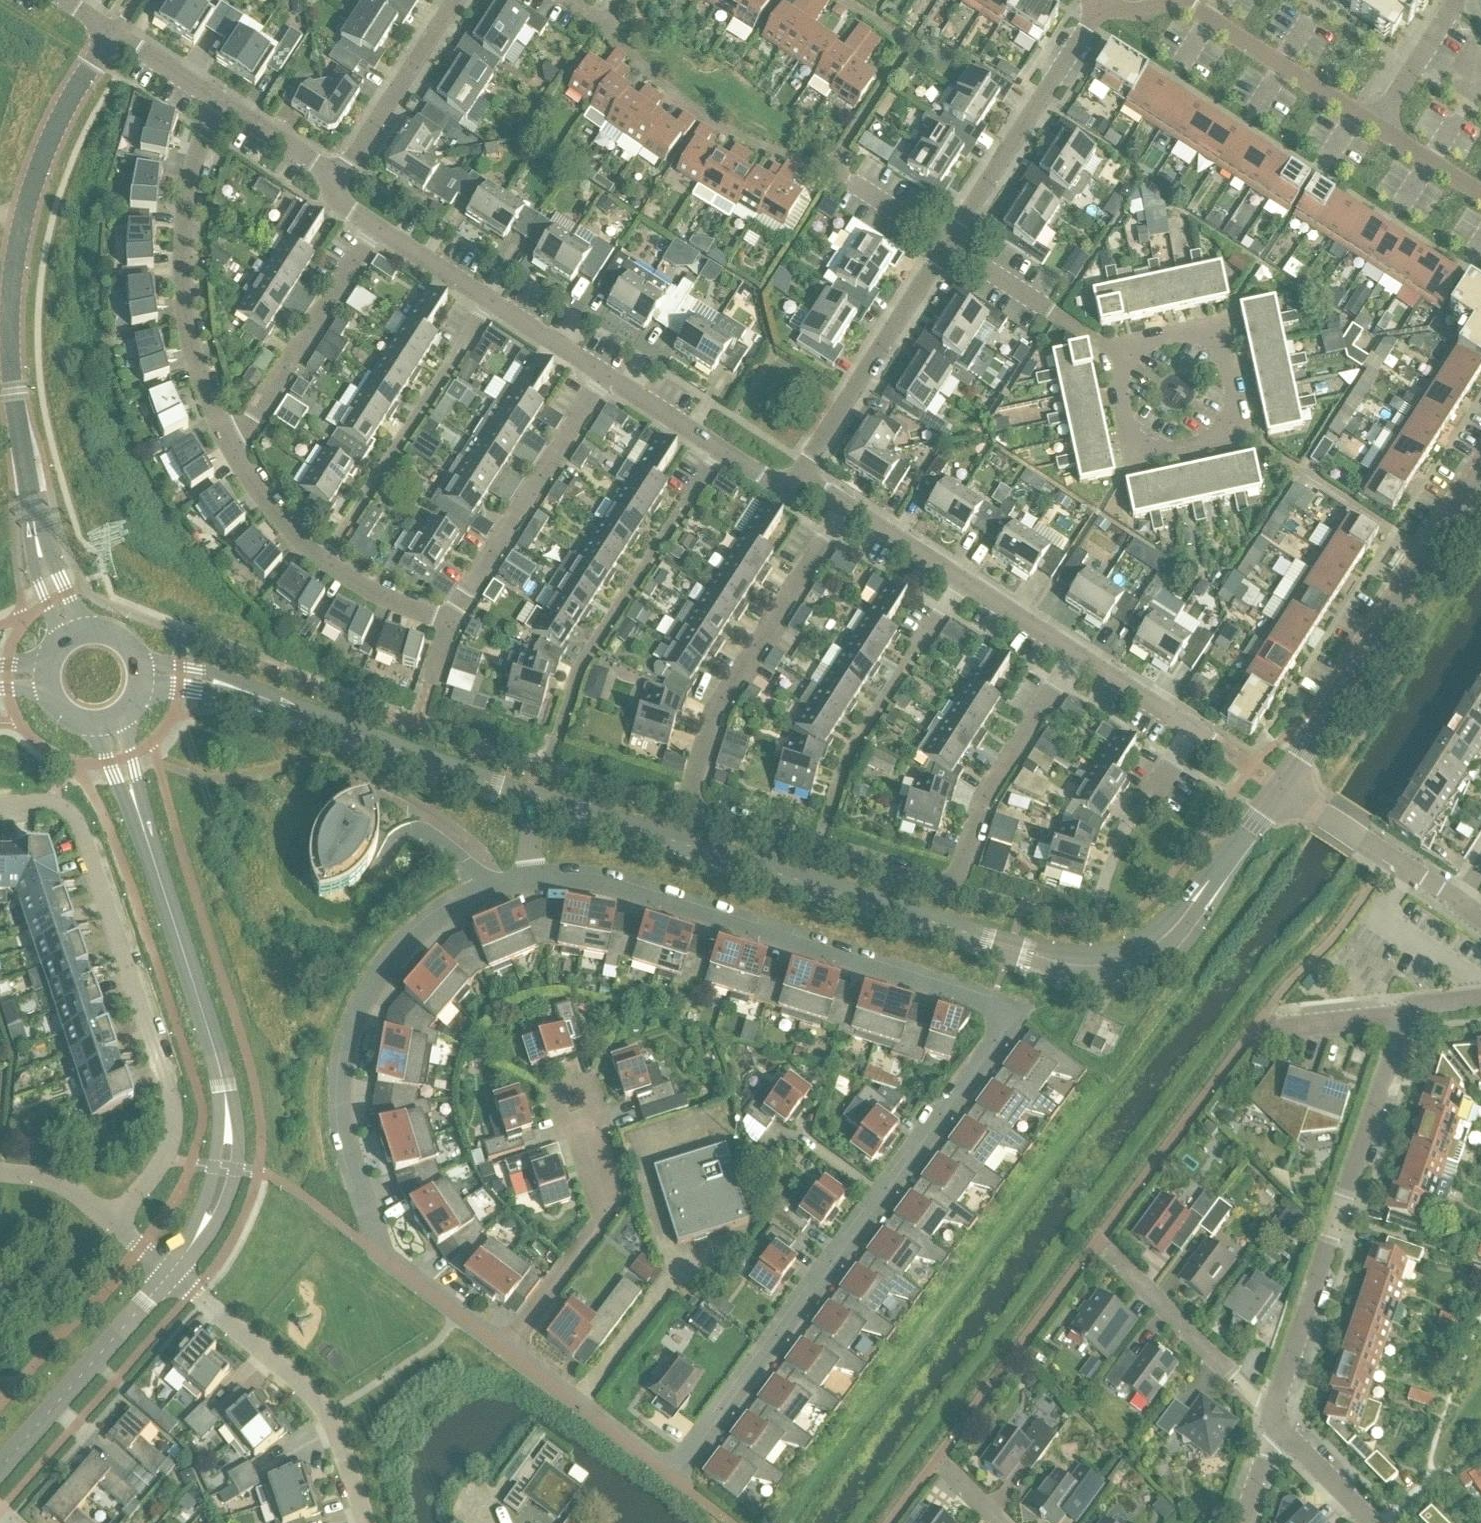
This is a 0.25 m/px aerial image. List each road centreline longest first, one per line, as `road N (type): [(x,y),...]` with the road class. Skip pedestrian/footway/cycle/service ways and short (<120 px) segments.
road 1 (residential): [(527,878),(588,879),(995,1004),(999,1035),(991,1057),(674,1477),(504,1353)]
road 2 (residential): [(72,638),(41,554),(8,316),(24,212),(51,135),(112,33)]
road 3 (residential): [(954,889),(682,808),(715,712),(850,509)]
road 4 (residential): [(504,1353),(394,1265),(359,1190),(343,1092),(367,991),(398,951),(445,916),(527,878)]
road 5 (residential): [(175,1276),(203,1234),(231,1144),(221,1076),(185,952),(109,720)]
road 6 (residential): [(539,801),(1011,951)]
road 7 (residential): [(0,808),(51,807),(73,818),(83,839),(171,1092),(174,1136),(146,1192)]
road 8 (residential): [(1272,1427),(1410,1007)]
road 9 (residential): [(182,676),(240,689),(539,801)]
road 10 (residential): [(234,446),(206,398),(189,336),(183,247),(187,192),(218,101)]
road 11 (residential): [(1280,788),(1171,936),(1148,950),(1121,963),(1080,968),(1011,951)]
road 12 (residential): [(367,1522),(327,1414),(175,1276)]
road 13 (residential): [(448,624),(611,379)]
road 14 (residential): [(947,245),(1104,0)]
road 15 (residential): [(448,624),(328,559),(270,508),(234,446)]
road 16 (residential): [(611,379),(375,228)]
road 17 (residential): [(504,1353),(609,1215),(572,1115)]
road 18 (residential): [(802,478),(947,245)]
road 19 (residential): [(605,24),(660,87),(750,143),(830,171)]
road 20 (residential): [(1280,788),(1426,556)]
road 21 (residential): [(1078,656),(850,509)]
road 22 (residential): [(954,889),(976,813),(1078,656)]
road 23 (residential): [(0,1473),(175,1276)]
road 24 (residential): [(234,446),(375,228)]
road 25 (residential): [(1272,1427),(1108,1249)]
road 26 (residential): [(1377,127),(1178,0)]
road 27 (residential): [(1239,434),(1426,556)]
road 28 (residential): [(830,171),(904,49),(841,0)]
road 29 (residential): [(802,478),(771,482),(611,379)]
road 30 (residential): [(1462,901),(1280,788)]
road 31 (residential): [(340,179),(457,0)]
road 32 (residential): [(1113,351),(1134,455),(1239,434)]
road 33 (residential): [(1239,434),(1217,330),(1113,351)]
road 34 (residential): [(1113,351),(947,245)]
road 35 (residential): [(1214,745),(1078,656)]
road 36 (residential): [(1377,127),(1455,0)]
road 37 (residential): [(1266,1031),(1410,1007)]
road 38 (residential): [(340,179),(218,101)]
road 39 (residential): [(947,245),(830,171)]
road 40 (residential): [(1367,1522),(1272,1427)]
road 41 (residential): [(116,1224),(67,1184),(0,1174)]
road 42 (residential): [(218,101),(112,33)]
road 43 (residential): [(1480,194),(1377,127)]

